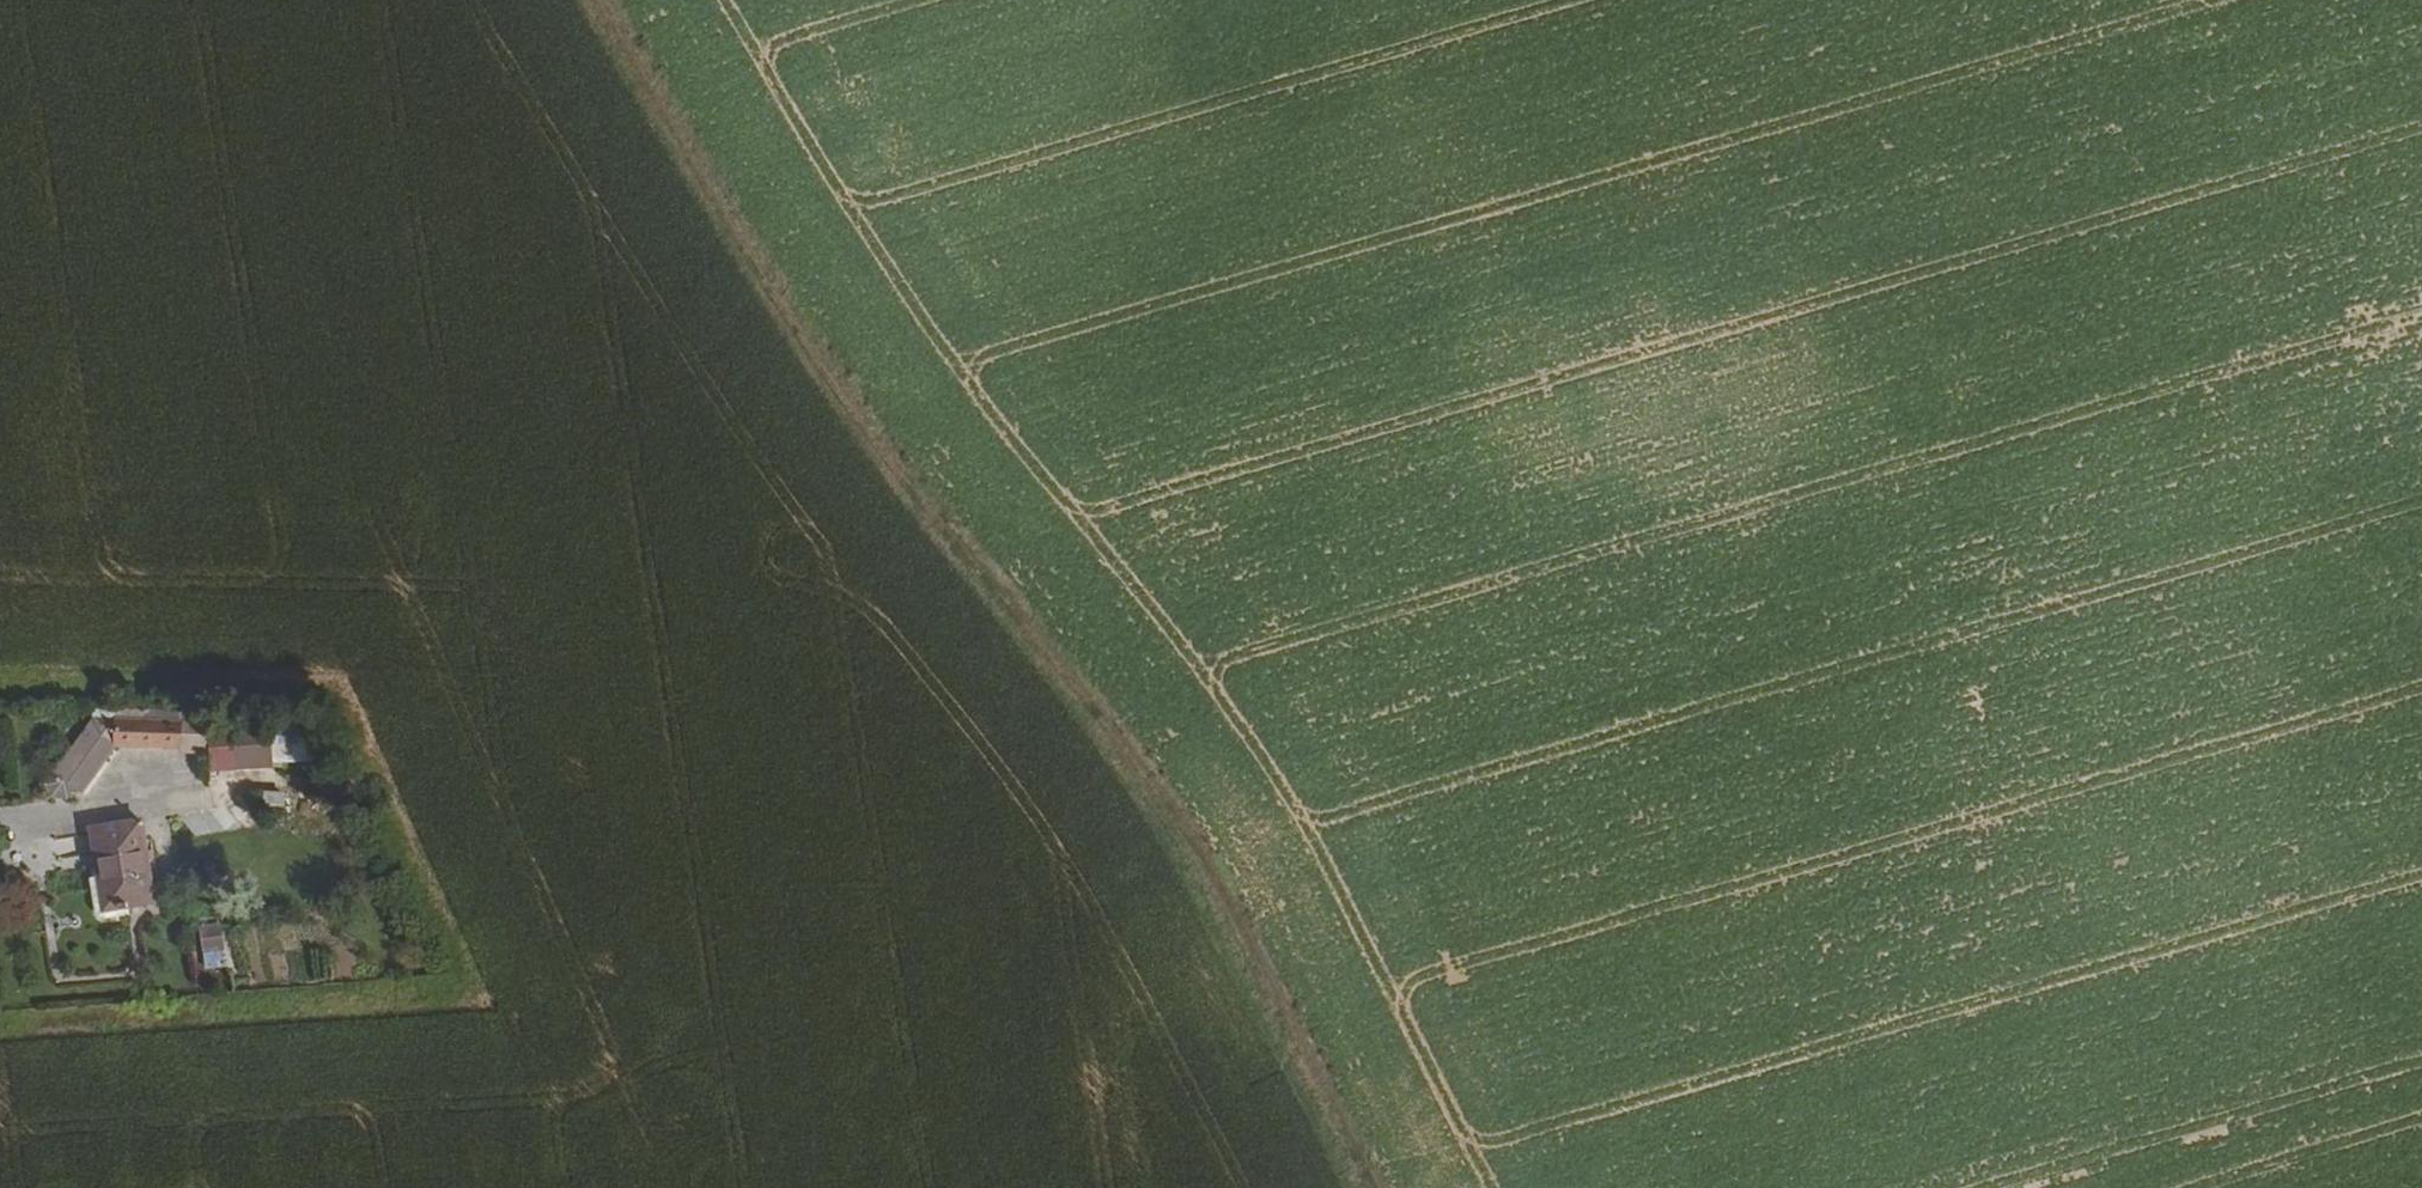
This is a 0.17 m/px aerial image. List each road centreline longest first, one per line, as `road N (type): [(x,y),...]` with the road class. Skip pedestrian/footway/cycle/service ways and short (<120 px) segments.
road 1 (track): [(618,0),(933,510),(1192,841),(1369,1187)]

